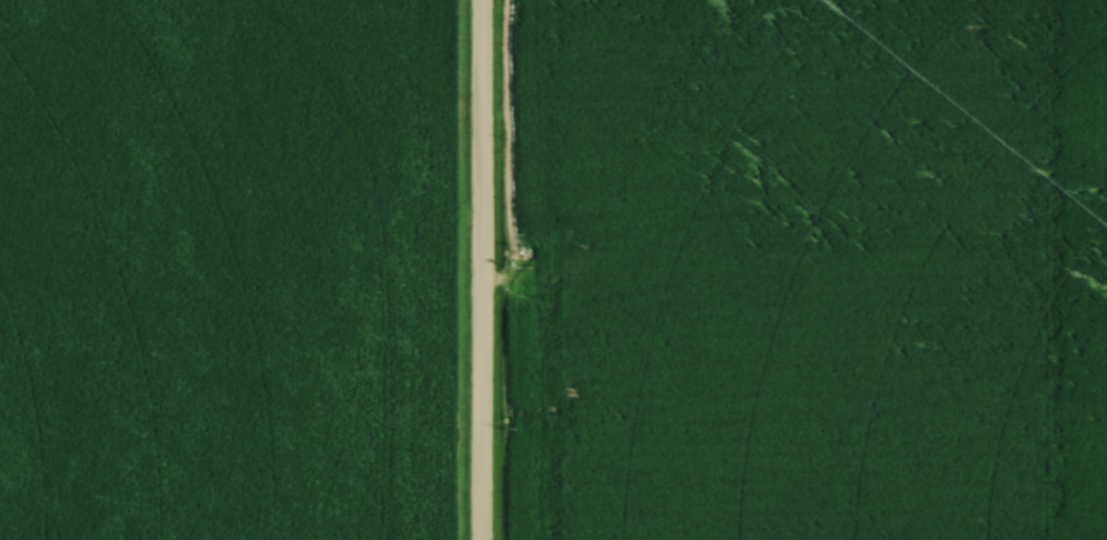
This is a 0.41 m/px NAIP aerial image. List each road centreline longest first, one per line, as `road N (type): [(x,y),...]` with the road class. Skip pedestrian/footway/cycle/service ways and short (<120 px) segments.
road 1 (residential): [(475,539),(474,0)]

